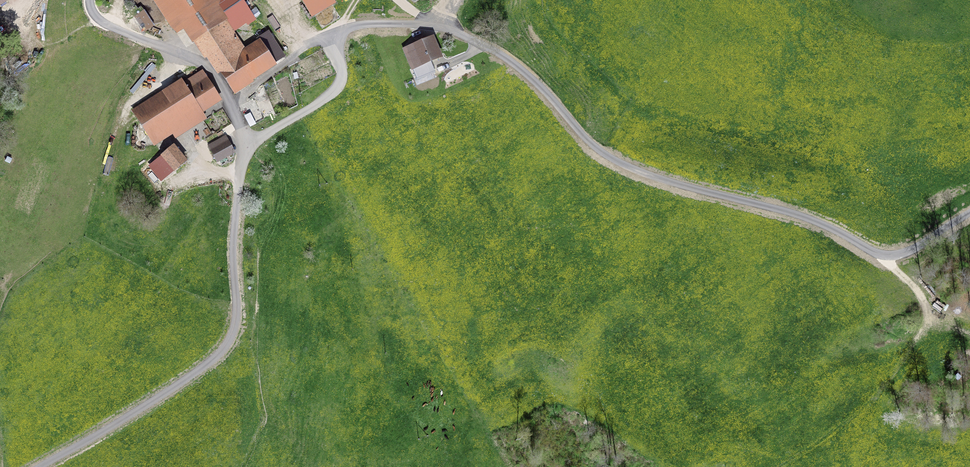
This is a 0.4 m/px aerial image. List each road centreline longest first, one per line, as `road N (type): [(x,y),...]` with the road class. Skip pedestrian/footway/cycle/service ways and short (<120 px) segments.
road 1 (unclassified): [(246,145),(338,87),(340,31),(434,24),(507,58),(601,152),(640,172),(807,218),(886,256),(916,248),(969,213)]
road 2 (unclassified): [(246,145),(233,243),(236,323),(226,346),(39,466)]
road 3 (track): [(886,256),(921,298),(922,327),(854,415),(772,466)]
road 4 (track): [(88,0),(103,23),(210,68),(246,145)]

